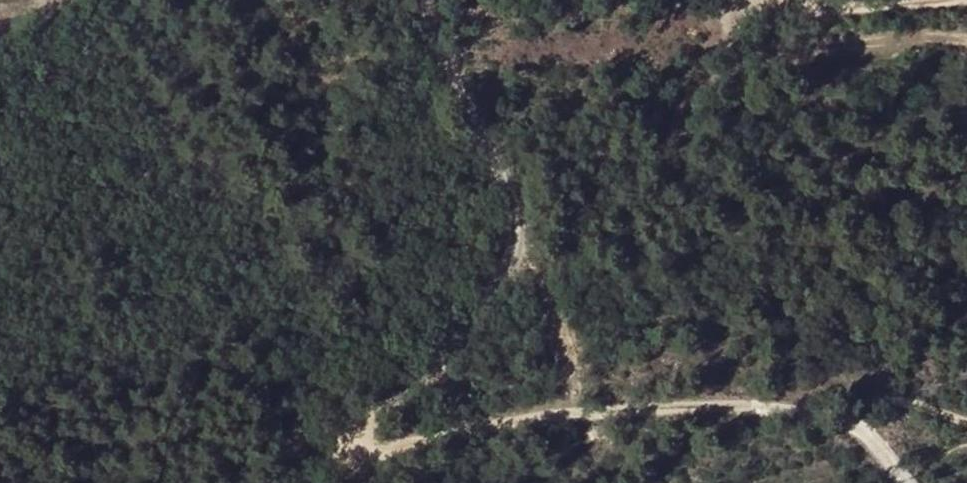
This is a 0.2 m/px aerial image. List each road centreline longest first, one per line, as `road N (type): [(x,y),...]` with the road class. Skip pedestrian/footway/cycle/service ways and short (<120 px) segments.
road 1 (unclassified): [(423,0),(507,203),(511,239),(485,301),(397,398),(361,421),(348,457),(359,471),(544,420),(705,403),(848,414),(909,482)]
road 2 (track): [(848,414),(866,395),(966,423)]

